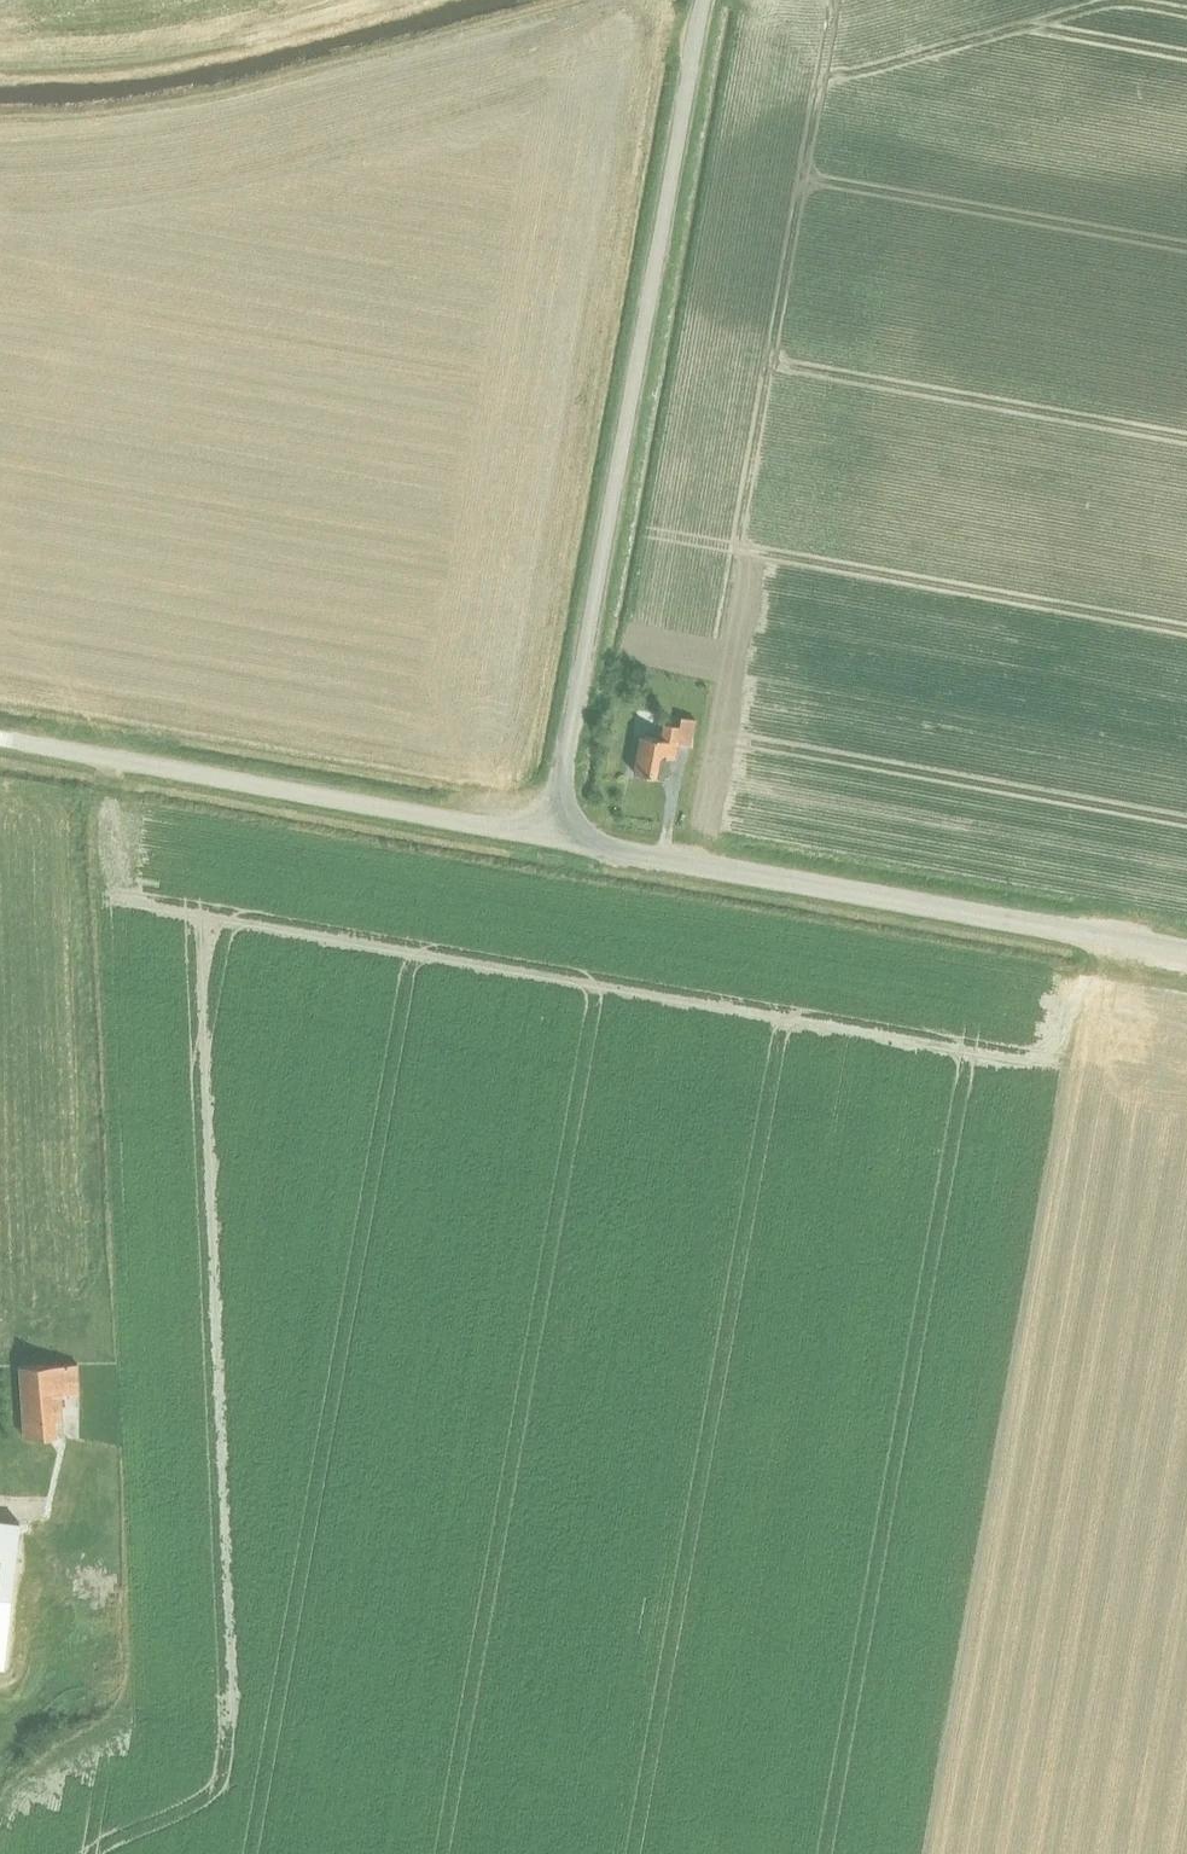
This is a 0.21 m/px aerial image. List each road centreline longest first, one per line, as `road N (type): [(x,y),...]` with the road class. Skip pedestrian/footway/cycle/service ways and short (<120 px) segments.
road 1 (unclassified): [(551,837),(701,0)]
road 2 (unclassified): [(1186,953),(551,837)]
road 3 (unclassified): [(551,837),(0,738)]

